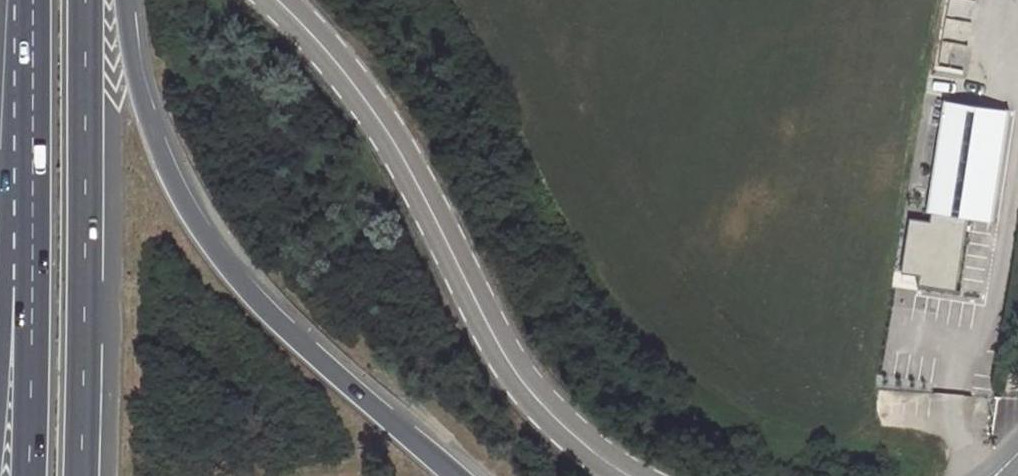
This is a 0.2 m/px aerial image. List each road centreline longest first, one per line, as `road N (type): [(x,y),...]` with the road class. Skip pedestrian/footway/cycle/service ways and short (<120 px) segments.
road 1 (motorway): [(455,475),(287,330),(202,230),(164,163),(139,94),(124,0)]
road 2 (unclassified): [(629,475),(578,440),(521,380),(388,133),(278,0)]
road 3 (motorway): [(81,475),(85,0)]
road 4 (motorway): [(34,0),(32,288)]
road 5 (motorway): [(32,288),(27,475)]
road 6 (motorway): [(32,288),(0,406)]

